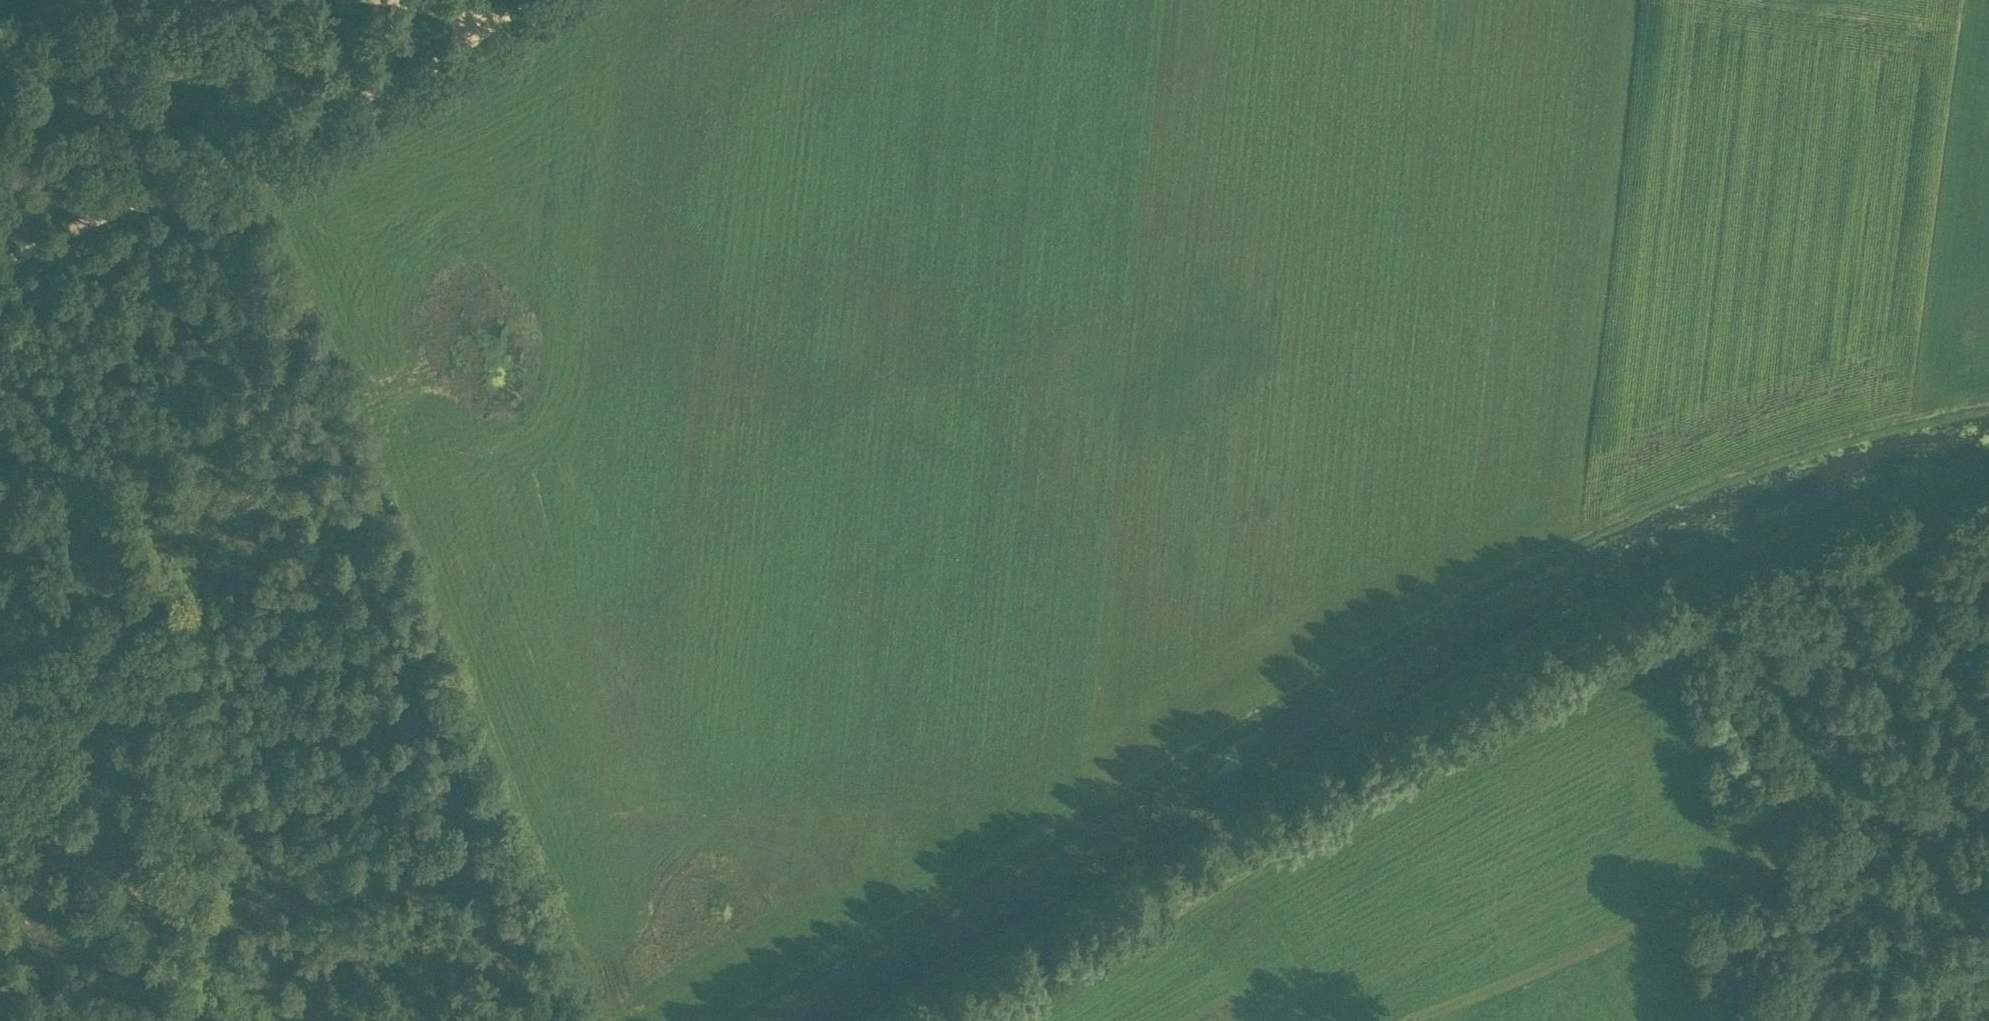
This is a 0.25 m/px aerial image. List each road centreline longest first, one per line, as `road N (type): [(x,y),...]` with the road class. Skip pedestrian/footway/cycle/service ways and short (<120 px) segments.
road 1 (track): [(522,0),(440,60),(0,265)]
road 2 (track): [(0,393),(88,508),(140,558),(154,589),(188,756),(185,866)]
road 3 (track): [(185,866),(173,966),(153,1020)]

